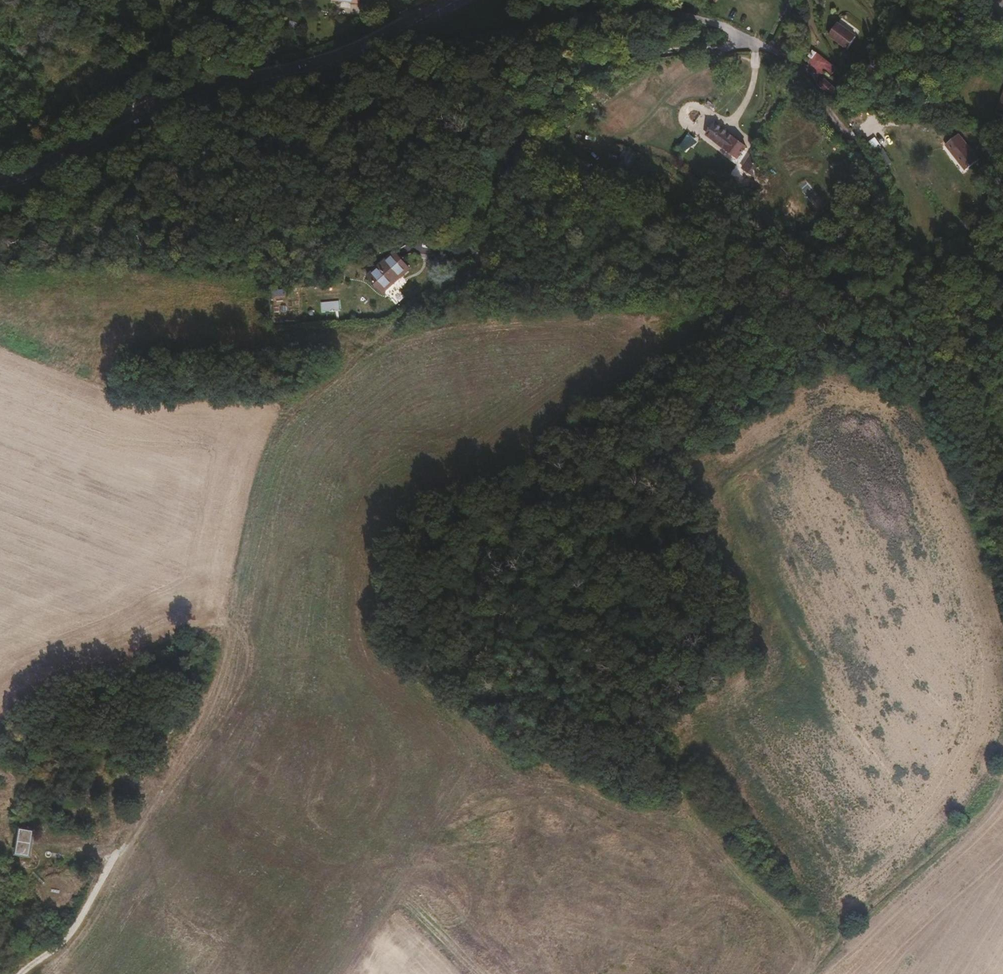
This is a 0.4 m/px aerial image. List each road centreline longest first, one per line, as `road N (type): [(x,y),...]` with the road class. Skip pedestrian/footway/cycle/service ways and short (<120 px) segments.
road 1 (track): [(15,973),(77,927),(186,729),(281,395),(478,279),(509,173),(566,94),(618,63),(758,46)]
road 2 (track): [(371,45),(434,47),(654,11),(686,16),(793,68),(871,179),(899,242),(1002,562)]
road 3 (tertiary): [(450,0),(371,45),(266,82),(177,98),(38,168),(0,177)]
road 4 (track): [(808,973),(985,800),(1002,758)]
road 5 (track): [(352,973),(482,803),(527,758)]
road 6 (track): [(829,118),(859,104),(888,105),(938,111),(1002,135)]

